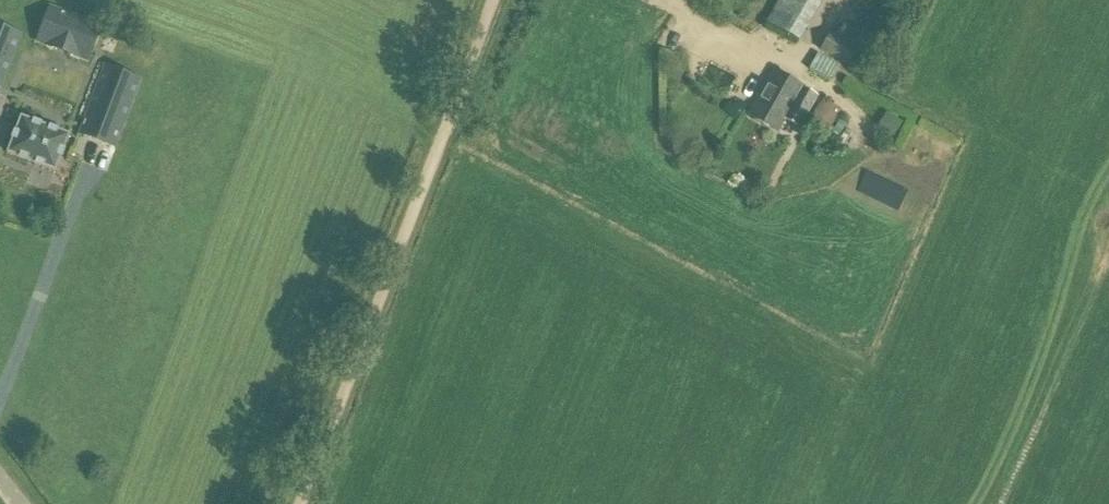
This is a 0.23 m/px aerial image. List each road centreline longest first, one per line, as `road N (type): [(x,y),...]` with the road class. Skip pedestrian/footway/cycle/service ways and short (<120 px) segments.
road 1 (track): [(295,503),(493,0)]

